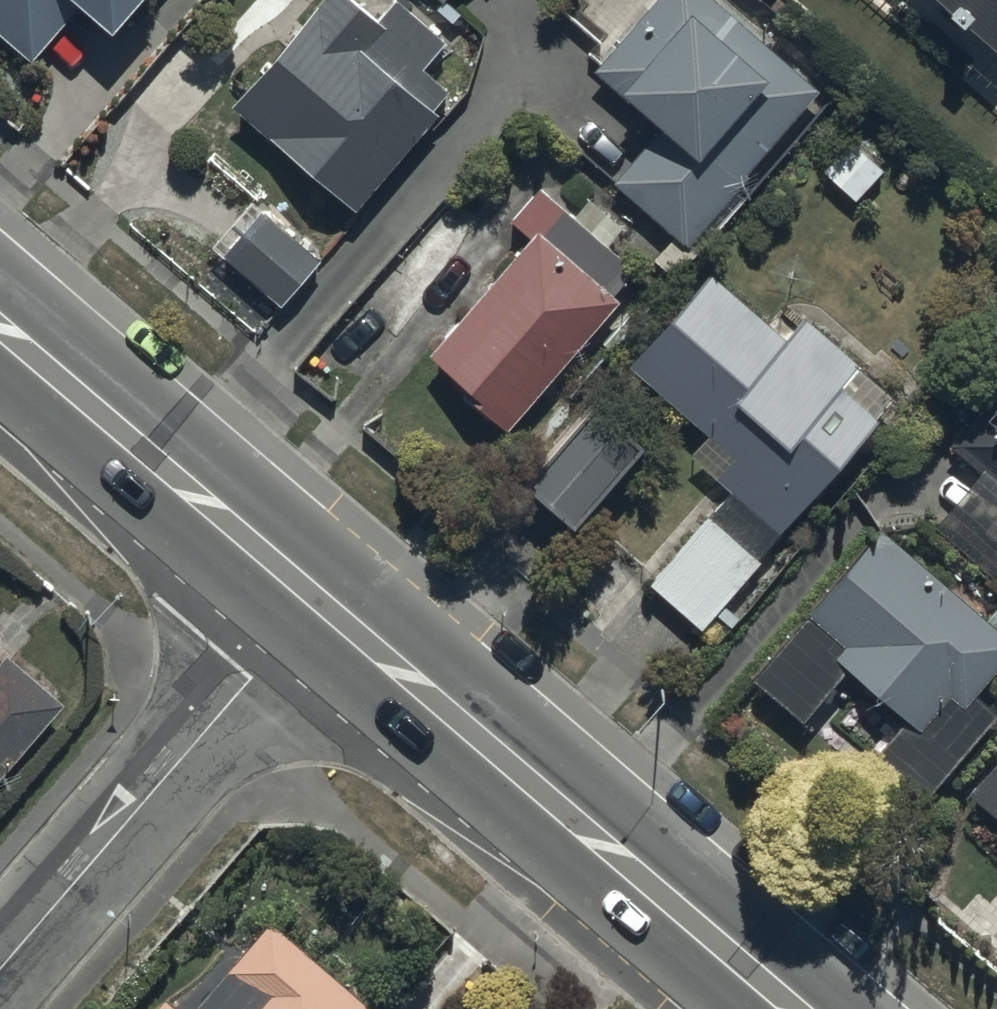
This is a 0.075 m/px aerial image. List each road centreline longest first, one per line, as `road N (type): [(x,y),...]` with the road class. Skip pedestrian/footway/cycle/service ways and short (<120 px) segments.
road 1 (primary): [(795,1008),(318,601)]
road 2 (residential): [(318,601),(0,966)]
road 3 (primary): [(318,601),(0,327)]

